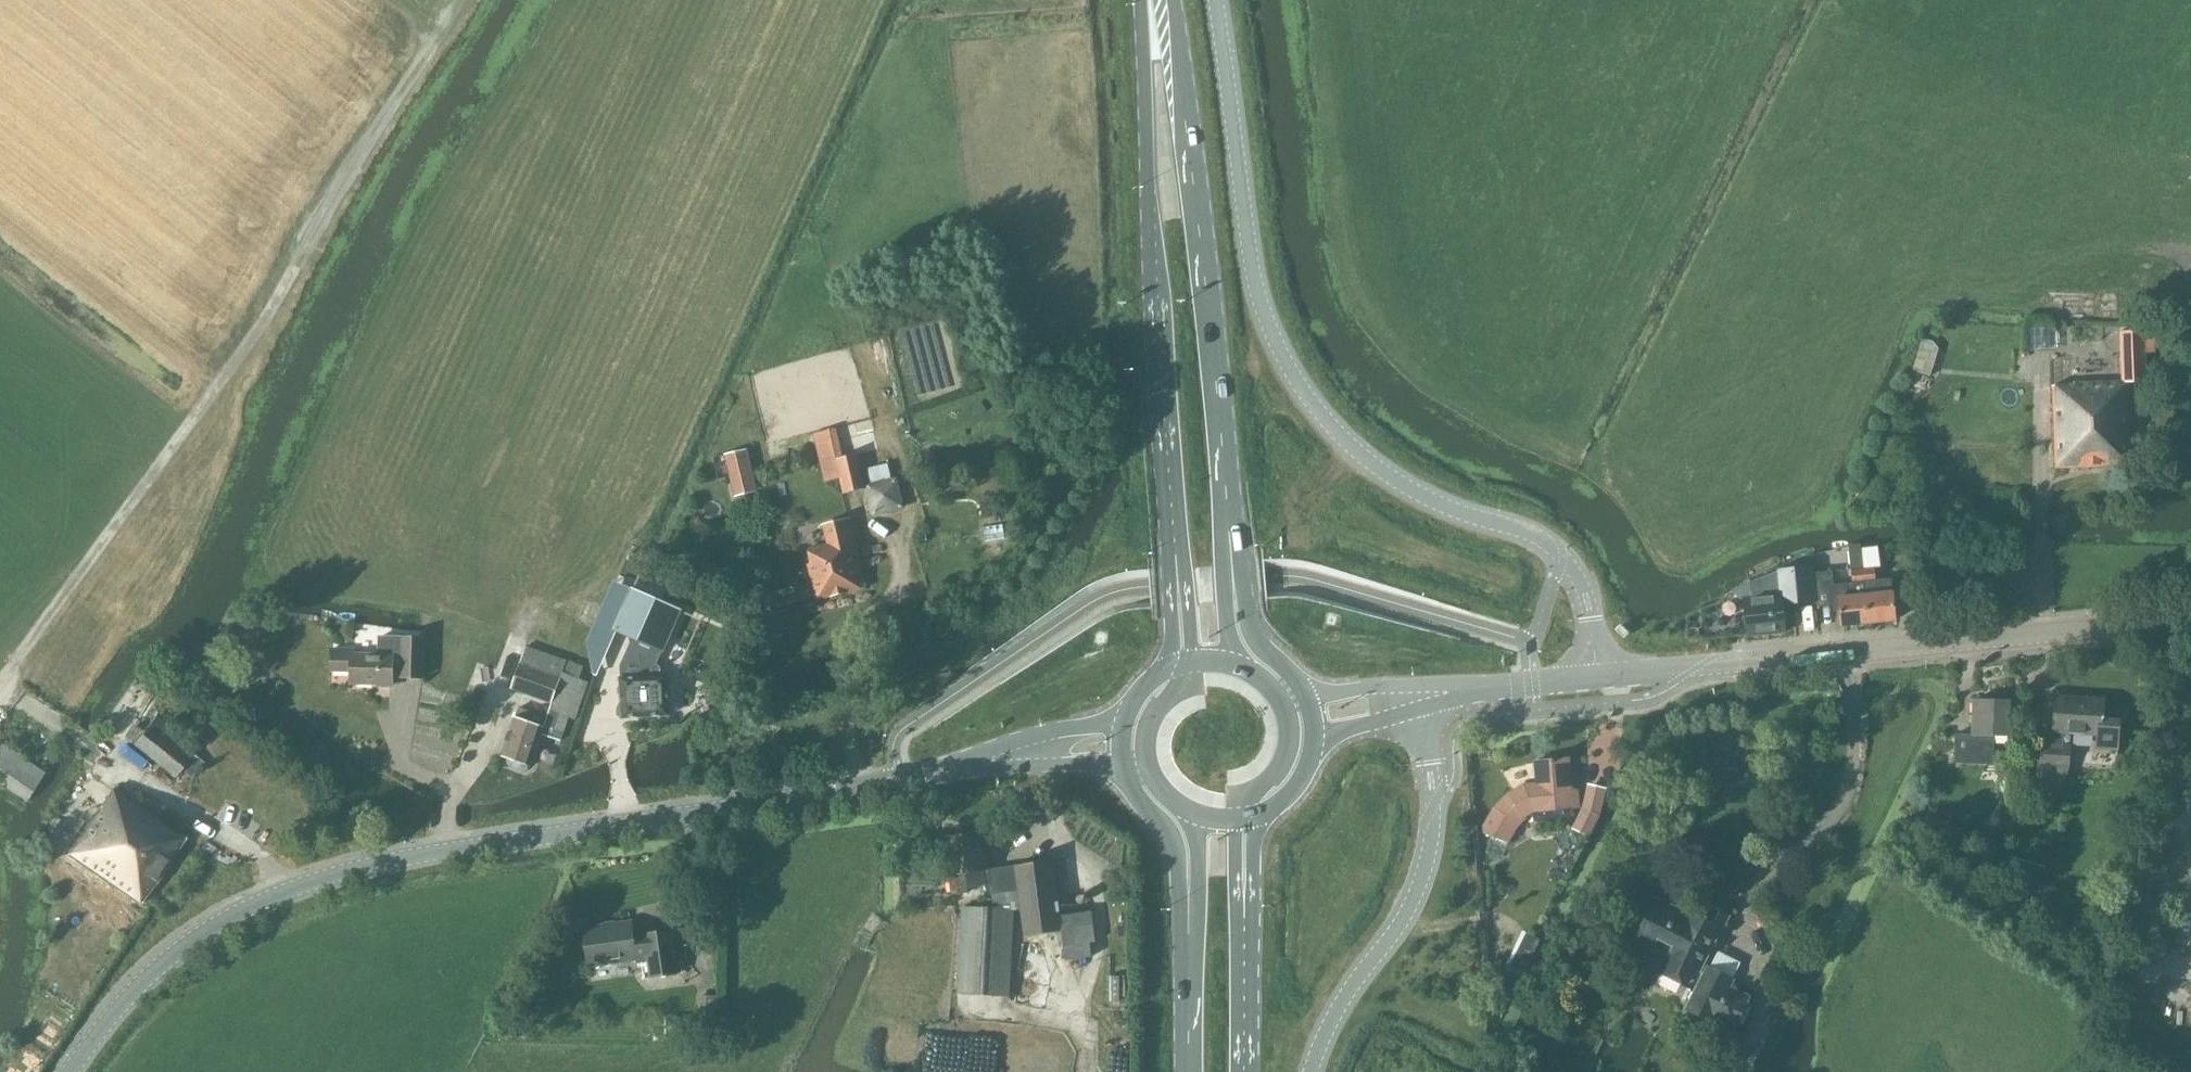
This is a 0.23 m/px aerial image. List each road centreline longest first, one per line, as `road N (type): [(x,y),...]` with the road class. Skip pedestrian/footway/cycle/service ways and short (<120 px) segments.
road 1 (tertiary): [(69,1071),(169,955),(240,911),(326,877),(410,856),(1003,756)]
road 2 (tertiary): [(1594,679),(1587,602),(1564,557),(1536,538),(1397,481),(1351,447),(1297,383),(1251,260),(1215,0)]
road 3 (tertiary): [(1594,679),(2190,620)]
road 4 (primary): [(1146,0),(1145,103),(1177,573)]
road 5 (primary): [(1233,568),(1203,256),(1165,0)]
road 6 (unclassified): [(1312,1071),(1329,1025),(1407,909),(1426,860),(1436,805),(1427,696)]
road 7 (primary): [(1190,902),(1190,1071)]
road 8 (tertiary): [(1427,696),(1594,679)]
road 9 (primary): [(1245,1071),(1244,910)]
road 10 (primary): [(1123,764),(1142,802),(1171,832),(1190,902)]
road 11 (primary): [(1305,694),(1256,637),(1233,568)]
road 12 (primary): [(1235,819),(1286,754),(1289,725),(1280,697)]
road 13 (tertiary): [(1123,720),(1052,734),(1003,756)]
road 14 (tertiary): [(1427,696),(1305,694)]
road 15 (primary): [(1194,659),(1185,682),(1151,719),(1149,765)]
road 16 (tertiary): [(1003,756),(1123,764)]
road 17 (tertiary): [(1314,735),(1427,696)]

